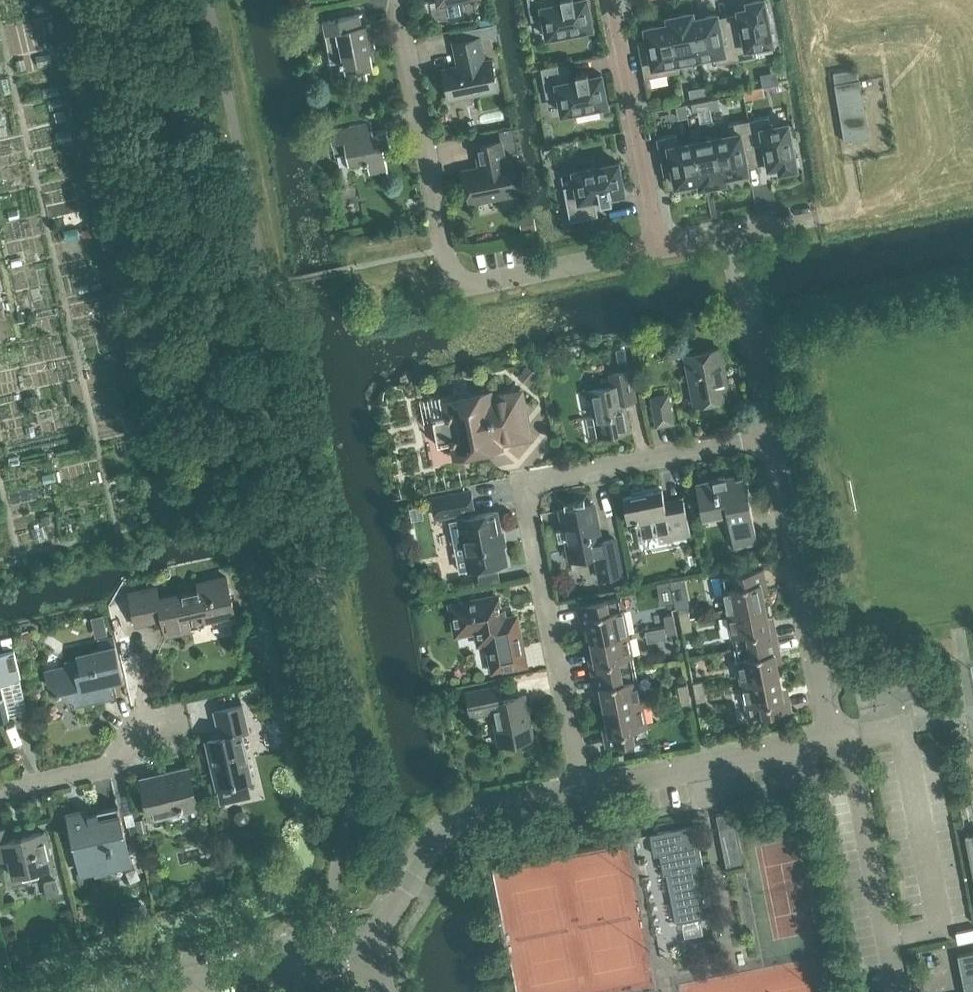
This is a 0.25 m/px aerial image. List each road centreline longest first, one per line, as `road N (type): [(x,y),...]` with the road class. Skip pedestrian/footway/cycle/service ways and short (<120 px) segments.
road 1 (residential): [(583,789),(529,487),(773,434)]
road 2 (residential): [(661,251),(454,287),(404,0)]
road 3 (residential): [(835,739),(773,434)]
road 4 (residential): [(376,946),(384,923),(463,820),(583,789)]
road 5 (residential): [(902,991),(851,755),(835,739)]
road 6 (residential): [(583,789),(835,739)]
road 7 (residential): [(661,251),(612,1)]
road 8 (residential): [(157,991),(376,946)]
road 9 (residential): [(0,794),(109,769),(141,727),(186,718)]
road 10 (residential): [(773,434),(736,236)]

